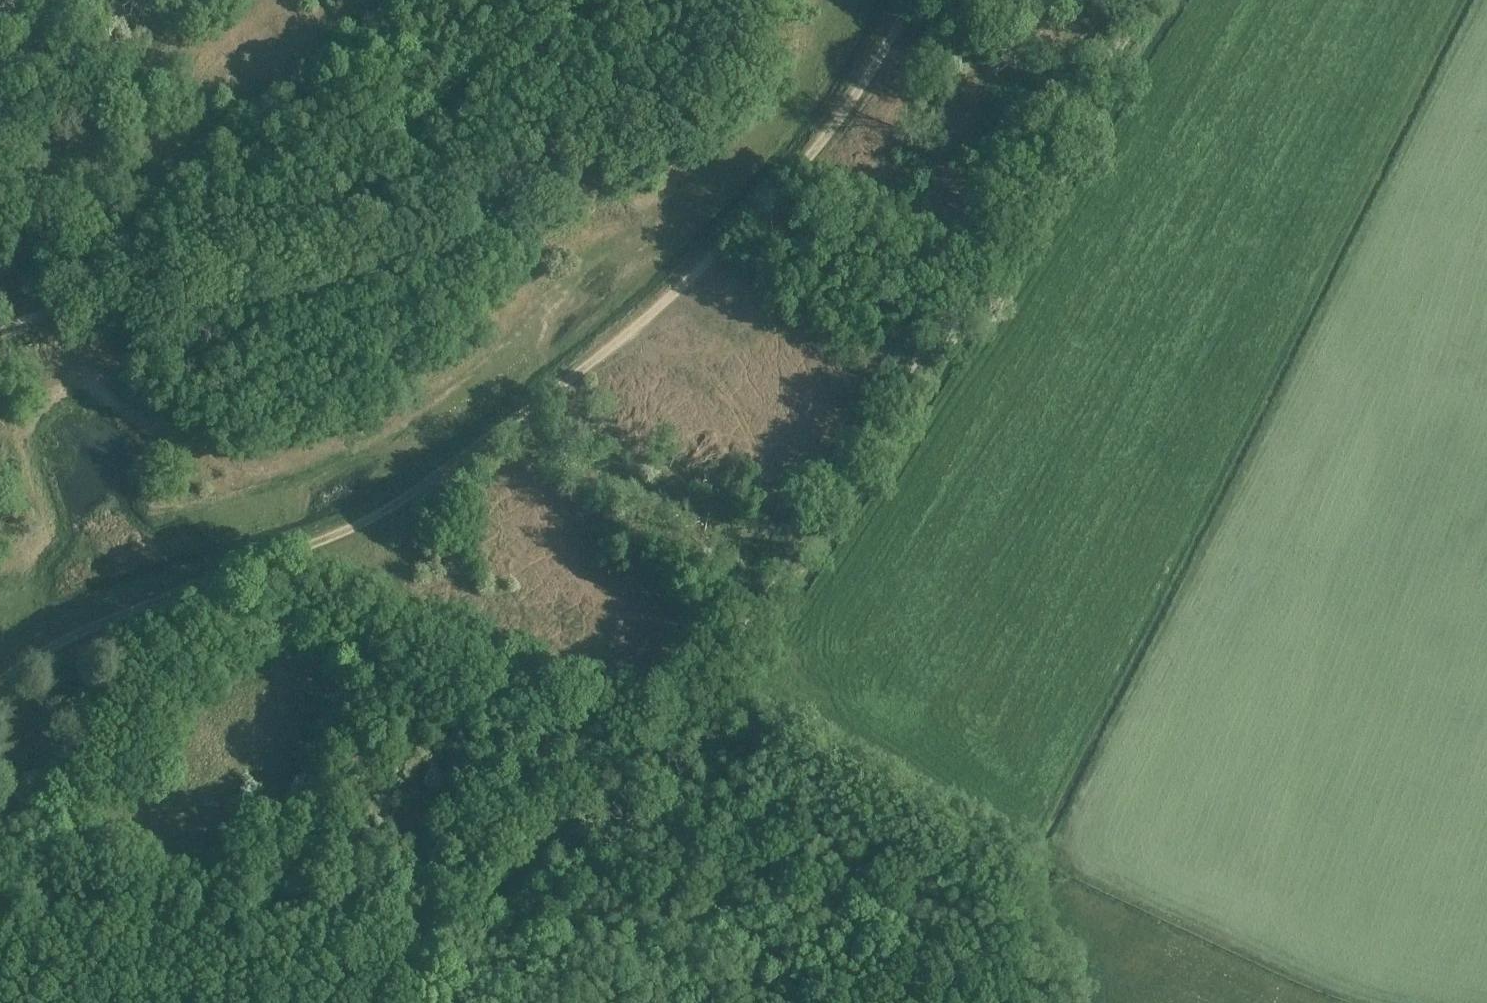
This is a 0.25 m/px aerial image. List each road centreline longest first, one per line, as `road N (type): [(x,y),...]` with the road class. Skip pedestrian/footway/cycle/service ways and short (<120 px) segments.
road 1 (track): [(0,325),(426,225),(585,167),(660,129),(710,91),(751,0)]

